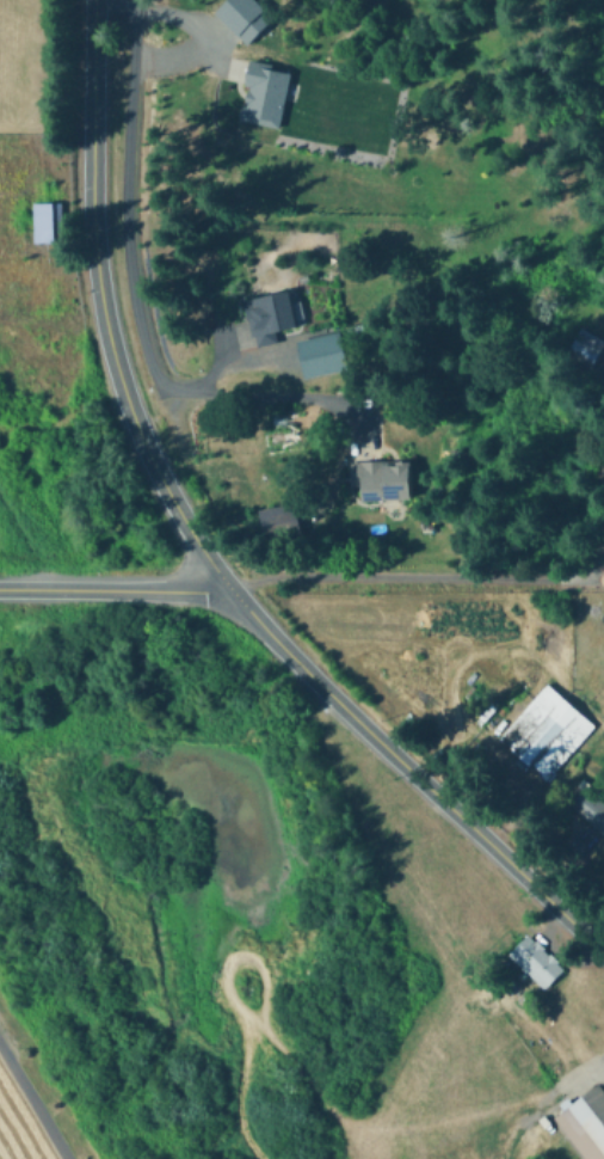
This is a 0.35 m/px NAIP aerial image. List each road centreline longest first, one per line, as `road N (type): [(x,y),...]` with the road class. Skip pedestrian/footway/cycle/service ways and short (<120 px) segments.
road 1 (tertiary): [(94,0),(93,237),(105,317),(153,462),(227,584)]
road 2 (tertiary): [(603,954),(227,584)]
road 3 (tertiary): [(227,584),(203,591),(0,588)]

